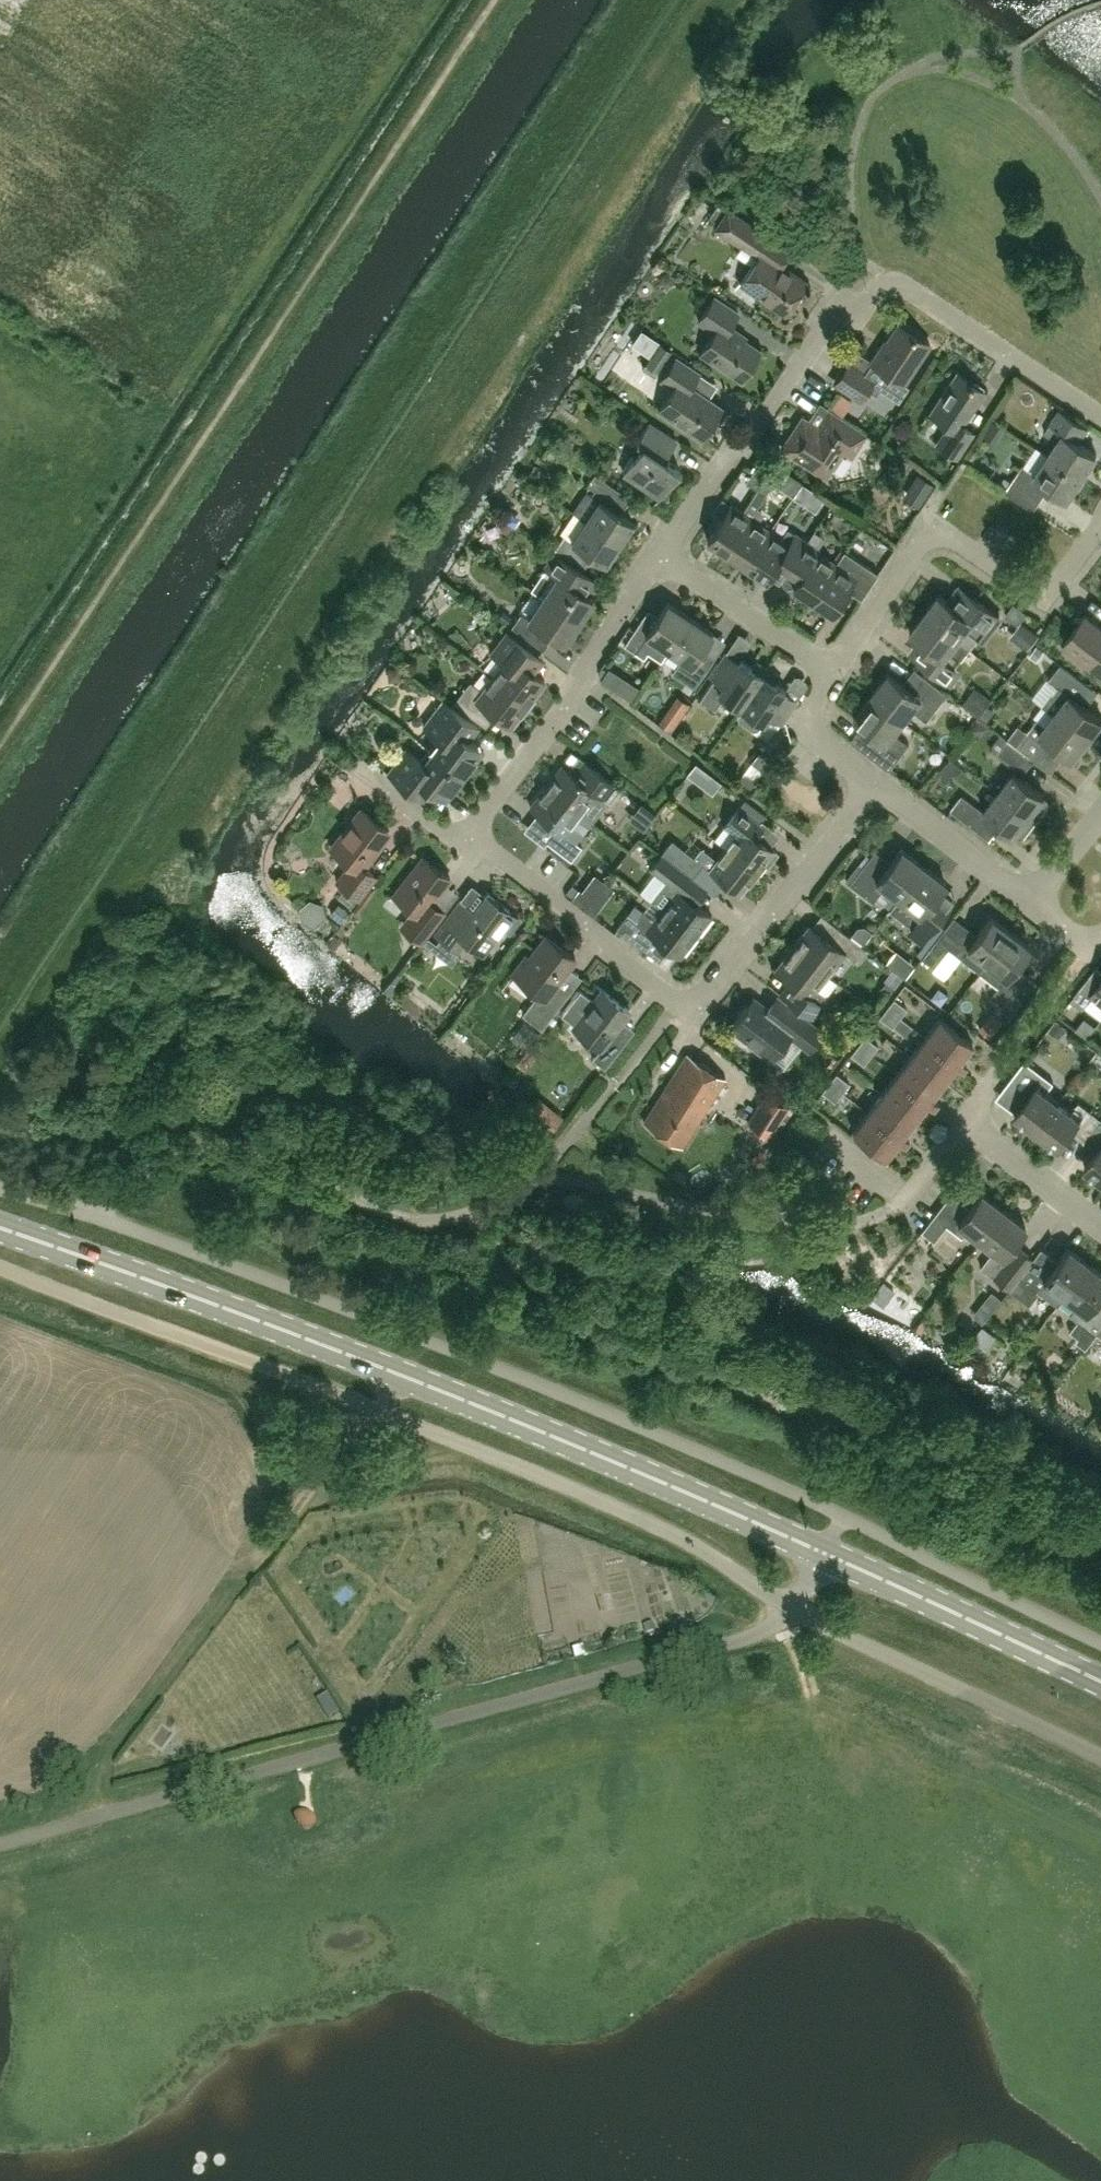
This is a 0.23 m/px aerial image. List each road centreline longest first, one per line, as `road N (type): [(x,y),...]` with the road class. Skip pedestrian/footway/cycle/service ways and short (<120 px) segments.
road 1 (track): [(0,1034),(678,0)]
road 2 (unclassified): [(848,1519),(423,1338),(0,1189)]
road 3 (track): [(496,0),(0,745)]
road 4 (unclassified): [(0,1844),(758,1639),(796,1608)]
road 5 (residential): [(466,837),(607,940),(684,1012),(711,997),(875,786)]
road 6 (unclassified): [(796,1608),(617,1506),(373,1409)]
road 7 (tertiary): [(826,1554),(403,1374)]
road 8 (tertiary): [(403,1374),(0,1227)]
road 9 (unclassified): [(373,1409),(0,1266)]
road 10 (residential): [(832,670),(931,530),(1041,598),(1100,529)]
road 11 (residential): [(1100,1232),(967,1116),(905,1201),(831,1145)]
road 12 (residential): [(658,556),(818,332),(839,310),(858,311),(881,284)]
road 13 (residential): [(466,837),(570,701),(658,556)]
road 14 (unclassified): [(1100,1758),(796,1608)]
road 15 (tertiary): [(1100,1683),(826,1554)]
road 16 (track): [(248,1570),(101,1780),(86,1820)]
road 17 (unclassified): [(1100,1642),(848,1519)]
road 18 (residential): [(1100,417),(895,283),(881,284)]
road 19 (track): [(373,1409),(248,1570),(205,1573)]
road 20 (residential): [(832,670),(658,556)]
road 21 (residential): [(1030,907),(875,786)]
road 22 (residential): [(875,786),(810,732),(807,713),(832,670)]
road 23 (residential): [(466,837),(443,830),(364,768)]

